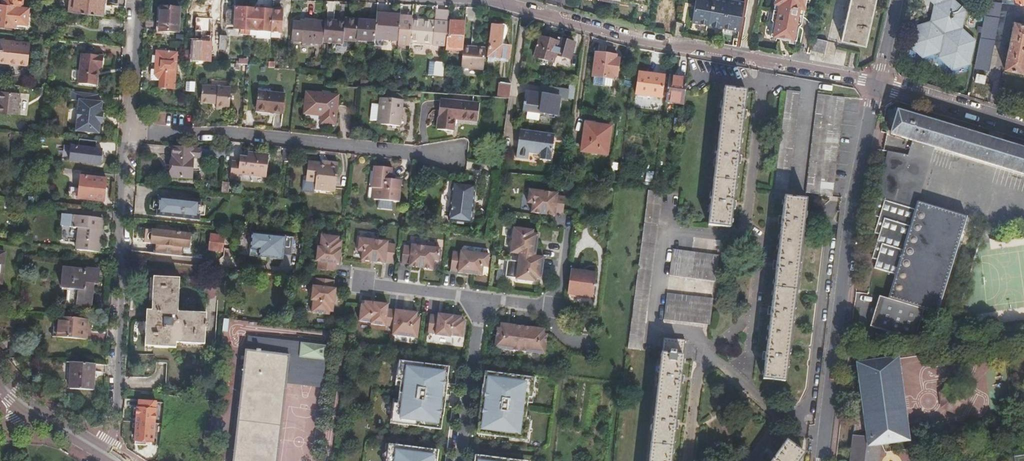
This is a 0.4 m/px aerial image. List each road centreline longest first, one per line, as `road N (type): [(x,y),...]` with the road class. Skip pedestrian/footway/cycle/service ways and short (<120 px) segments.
road 1 (residential): [(880,84),(641,40),(504,4)]
road 2 (residential): [(880,84),(851,215),(821,460)]
road 3 (residential): [(460,158),(226,133),(205,140),(132,133)]
road 4 (residential): [(132,133),(111,457)]
road 5 (residential): [(482,300),(460,460)]
road 6 (residential): [(1023,127),(880,84)]
road 7 (residential): [(140,0),(132,133)]
road 8 (residential): [(362,283),(482,300)]

